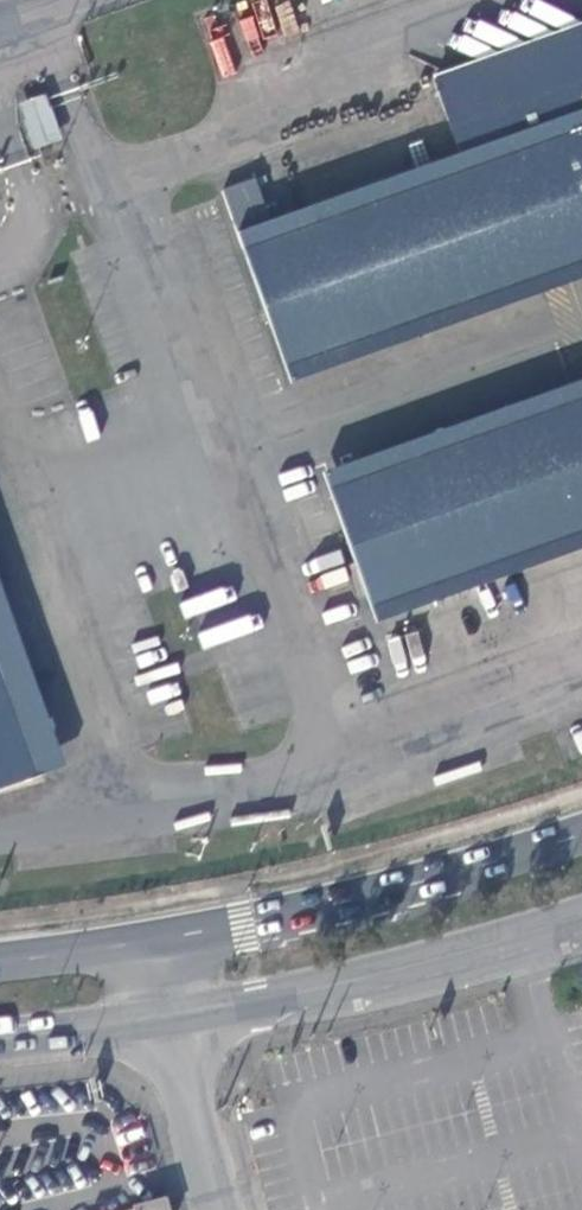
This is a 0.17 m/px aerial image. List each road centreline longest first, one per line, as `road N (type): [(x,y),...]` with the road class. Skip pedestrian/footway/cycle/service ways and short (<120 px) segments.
road 1 (primary): [(581,837),(434,882),(154,941)]
road 2 (primary): [(170,1013),(388,967),(581,912)]
road 3 (tertiary): [(216,1209),(170,1013)]
road 4 (primary): [(0,1034),(170,1013)]
road 5 (primary): [(154,941),(0,964)]

